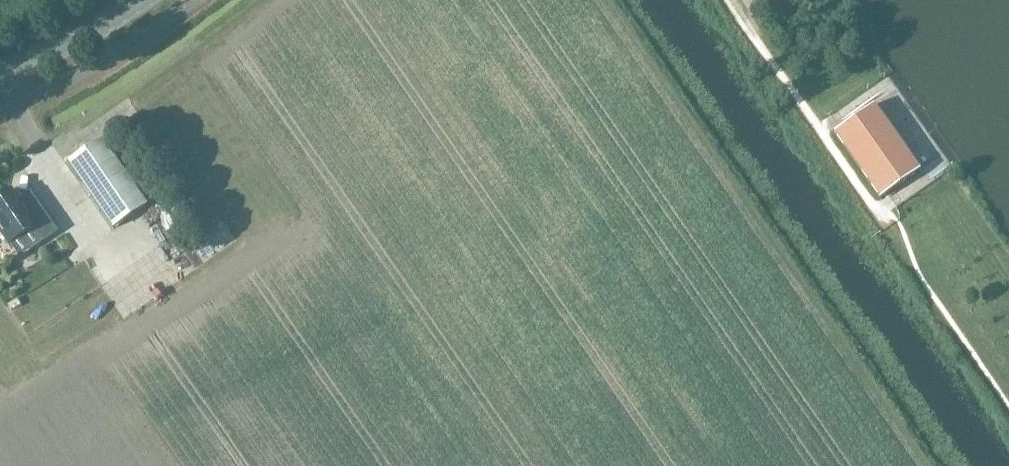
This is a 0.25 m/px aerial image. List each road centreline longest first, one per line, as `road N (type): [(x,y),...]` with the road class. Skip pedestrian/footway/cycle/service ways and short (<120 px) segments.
road 1 (tertiary): [(0,72),(144,0)]

